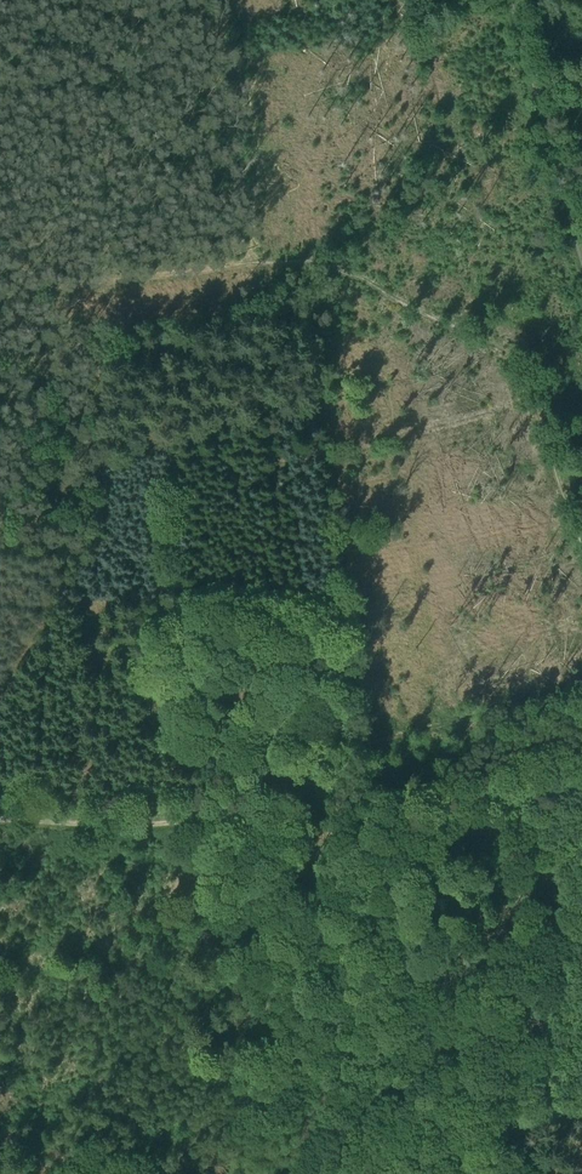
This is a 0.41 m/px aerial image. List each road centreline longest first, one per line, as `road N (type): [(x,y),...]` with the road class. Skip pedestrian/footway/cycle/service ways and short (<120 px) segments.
road 1 (track): [(581,780),(289,815),(160,823),(0,819)]
road 2 (unclassified): [(512,0),(581,255)]

